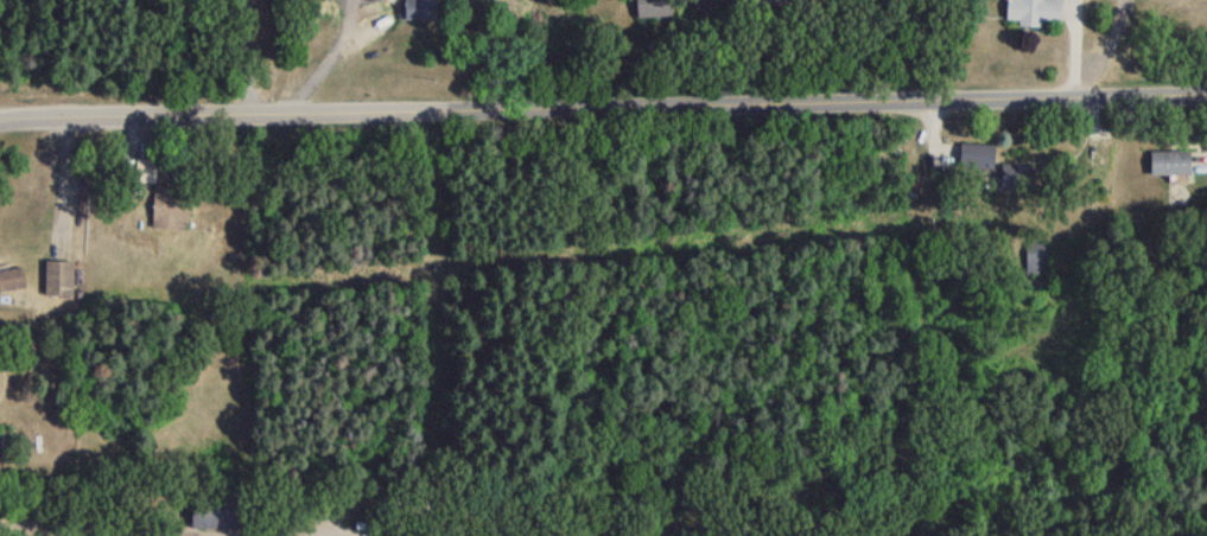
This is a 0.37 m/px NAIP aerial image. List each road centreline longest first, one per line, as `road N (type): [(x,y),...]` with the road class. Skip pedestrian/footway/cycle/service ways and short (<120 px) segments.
road 1 (tertiary): [(0,120),(1206,98)]

